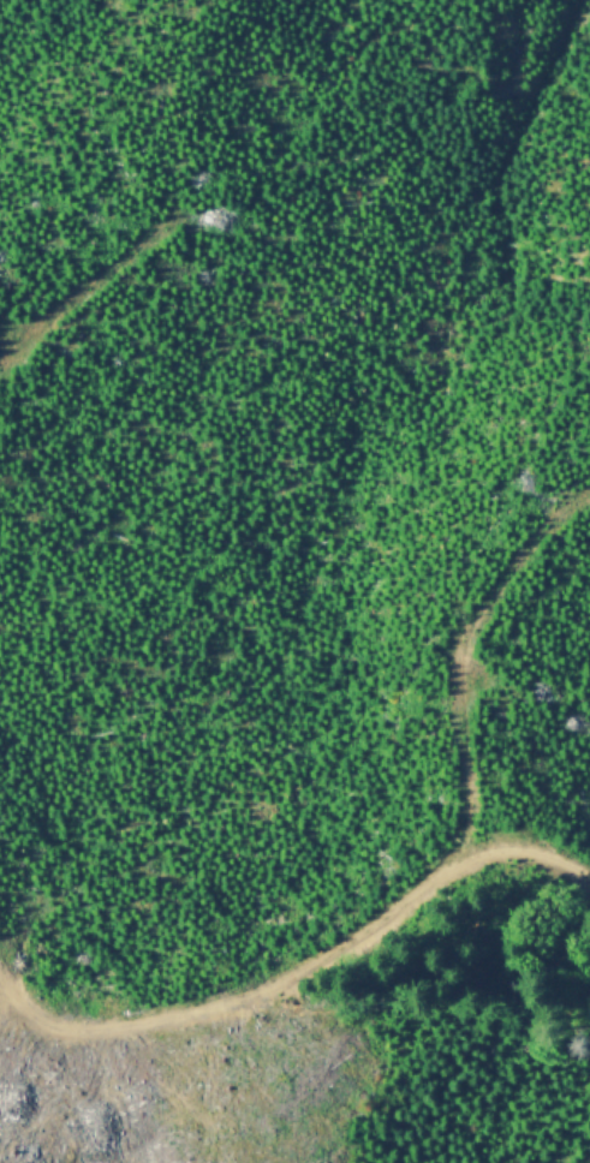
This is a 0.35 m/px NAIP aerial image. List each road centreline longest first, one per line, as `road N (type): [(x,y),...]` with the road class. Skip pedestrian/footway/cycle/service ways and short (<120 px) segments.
road 1 (track): [(0,969),(34,1014),(75,1027),(126,1030),(209,1010),(351,941),(445,860),(465,812),(464,631),(528,538),(589,485)]
road 2 (track): [(0,363),(175,216)]
road 3 (track): [(427,877),(526,847),(589,875)]

